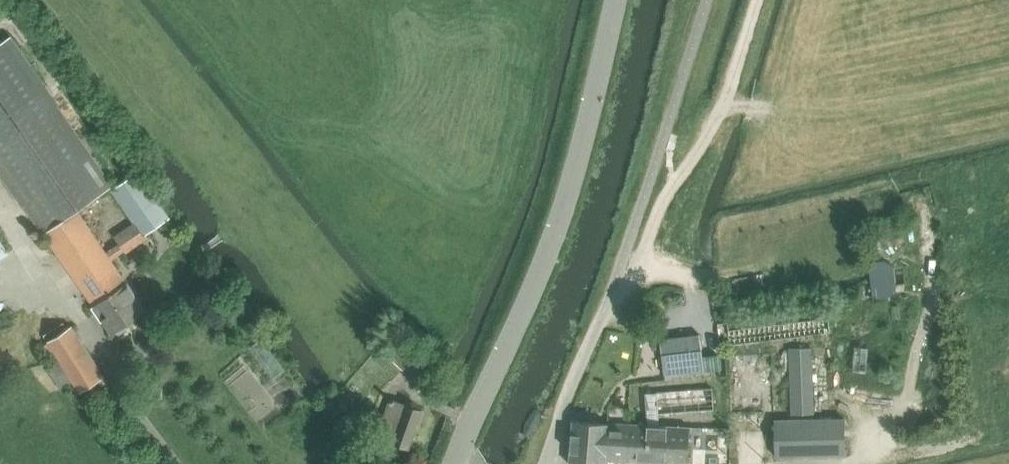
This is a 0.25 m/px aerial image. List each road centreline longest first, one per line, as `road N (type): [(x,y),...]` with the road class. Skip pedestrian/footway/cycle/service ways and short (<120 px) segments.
road 1 (secondary): [(458,463),(554,246),(617,0)]
road 2 (track): [(757,0),(680,247),(663,270),(609,301)]

